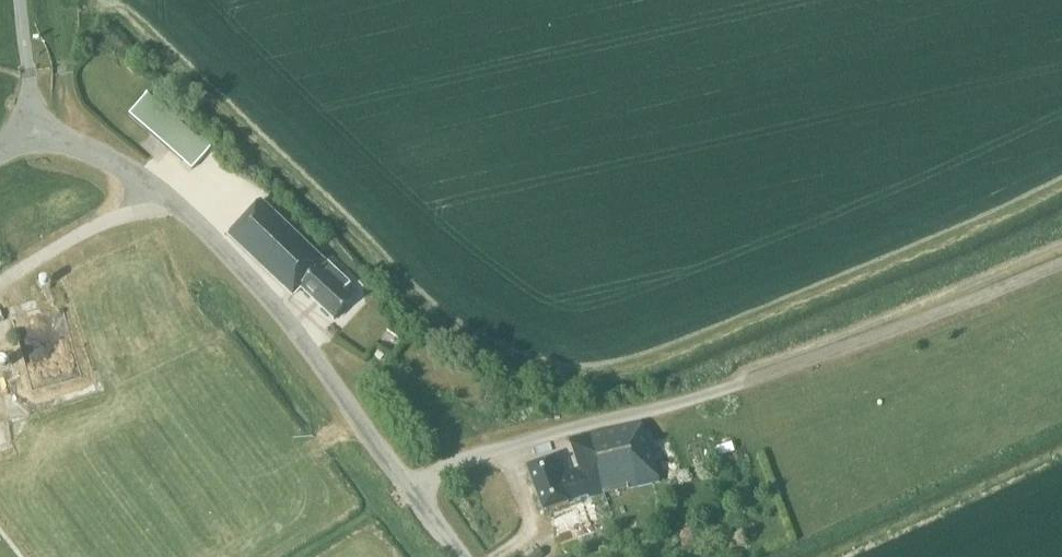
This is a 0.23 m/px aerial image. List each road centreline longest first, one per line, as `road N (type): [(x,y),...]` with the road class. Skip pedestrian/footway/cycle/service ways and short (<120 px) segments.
road 1 (unclassified): [(409,491),(232,255),(144,181),(40,128)]
road 2 (unclassified): [(742,384),(456,463),(409,491)]
road 3 (track): [(742,384),(1061,263)]
road 4 (unclassified): [(40,128),(20,0)]

